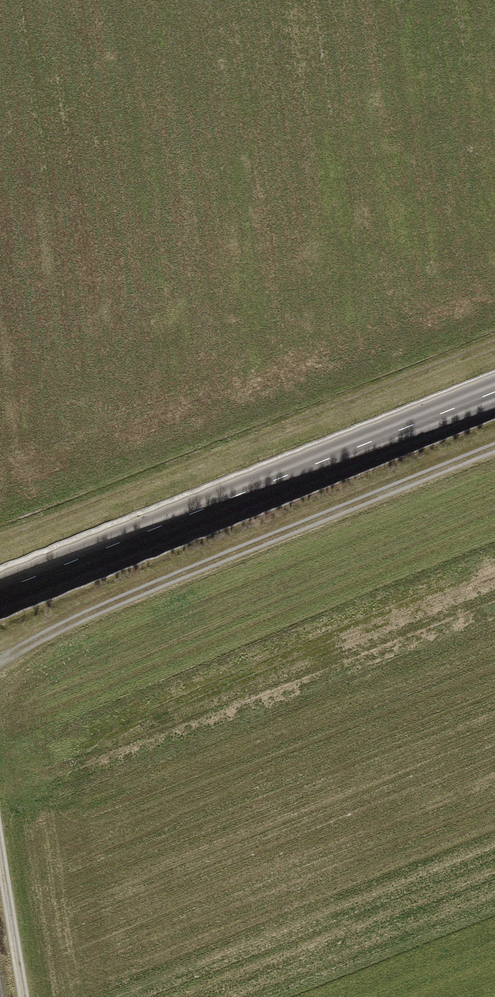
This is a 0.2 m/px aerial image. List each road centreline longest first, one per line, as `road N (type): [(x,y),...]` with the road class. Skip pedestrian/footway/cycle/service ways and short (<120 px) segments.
road 1 (track): [(0,661),(93,612),(494,447)]
road 2 (tertiary): [(494,393),(0,593)]
road 3 (track): [(0,541),(494,345)]
road 4 (track): [(0,841),(24,996)]

